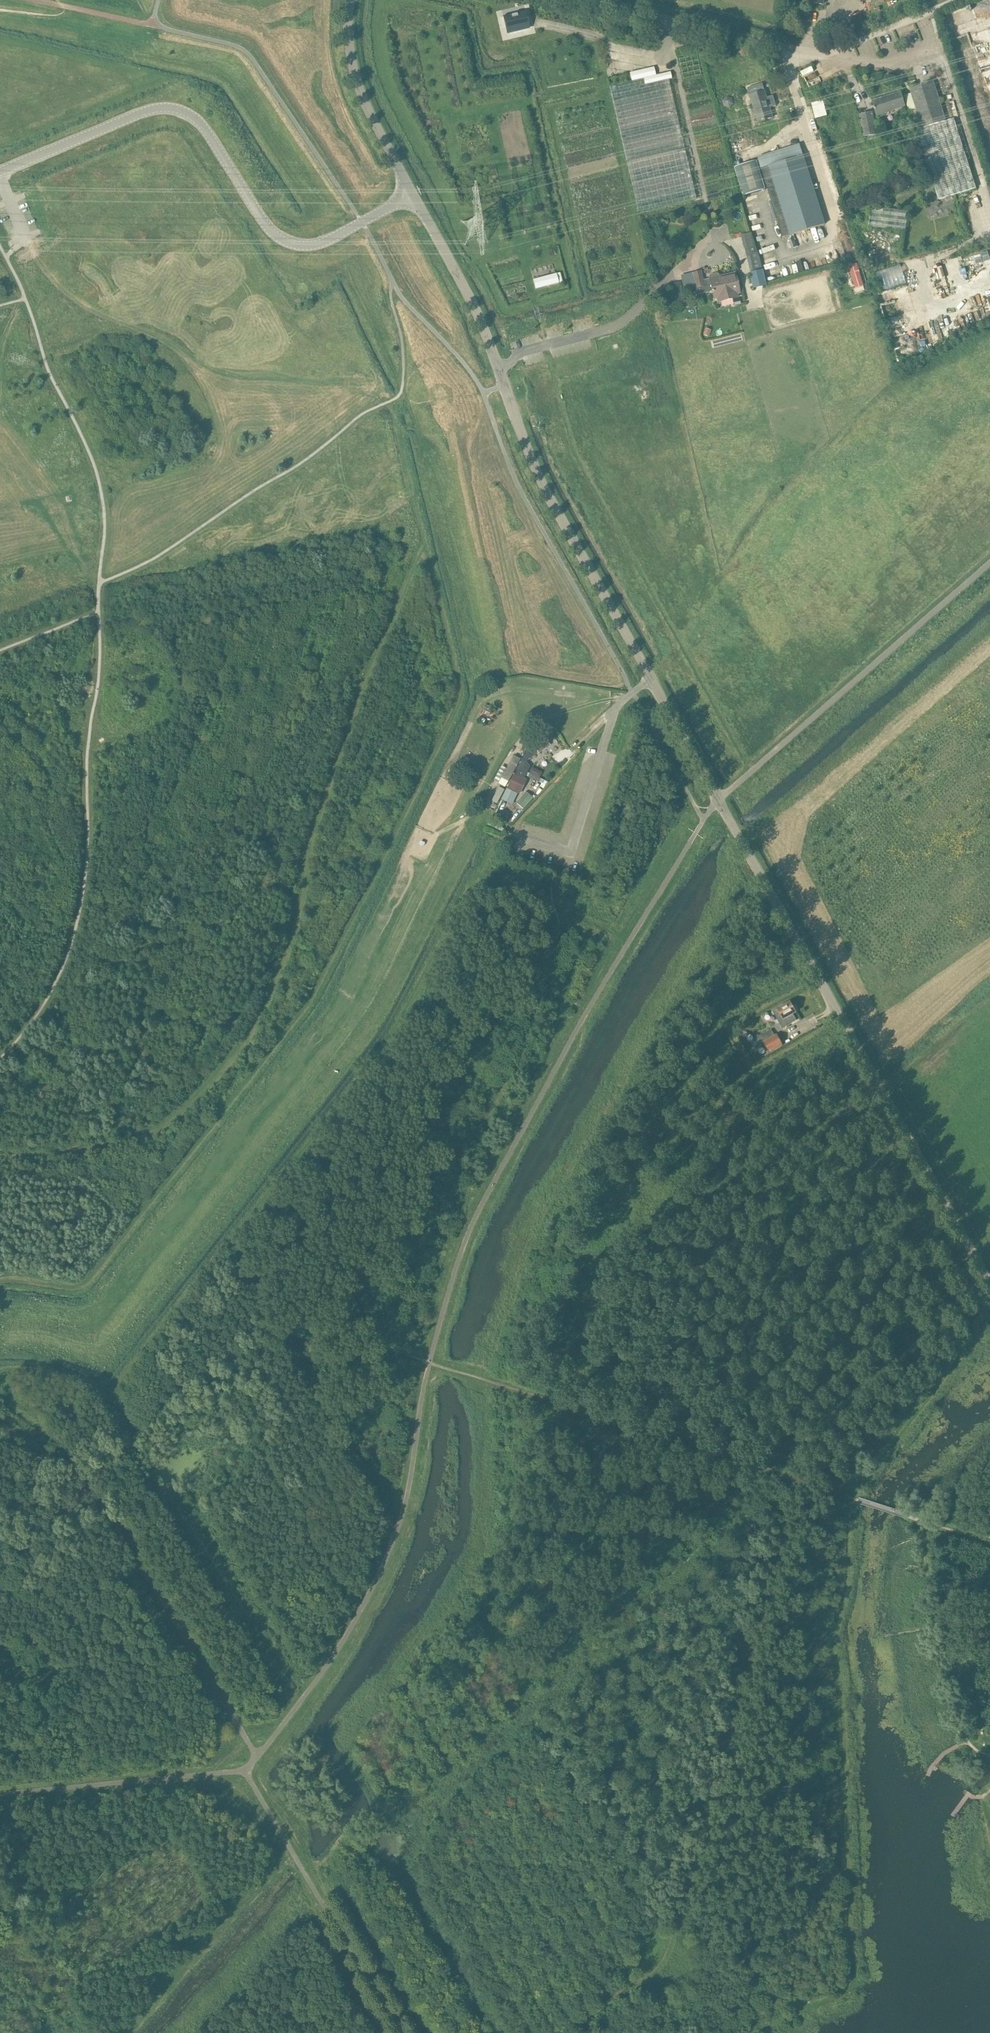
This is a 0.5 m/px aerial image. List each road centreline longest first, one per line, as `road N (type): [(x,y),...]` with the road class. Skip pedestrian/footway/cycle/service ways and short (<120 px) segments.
road 1 (tertiary): [(989,1284),(545,489),(474,308),(414,194)]
road 2 (unclassified): [(414,194),(323,243),(289,243),(262,220),(202,125),(166,107),(0,172)]
road 3 (track): [(428,1363),(852,1498)]
road 4 (track): [(94,1480),(180,1389),(226,1356),(339,1335),(428,1363)]
road 5 (unclassified): [(598,0),(818,53),(960,0)]
road 6 (tertiary): [(414,194),(360,92),(350,0)]
road 7 (track): [(0,1578),(94,1480)]
road 8 (track): [(510,733),(634,693)]

